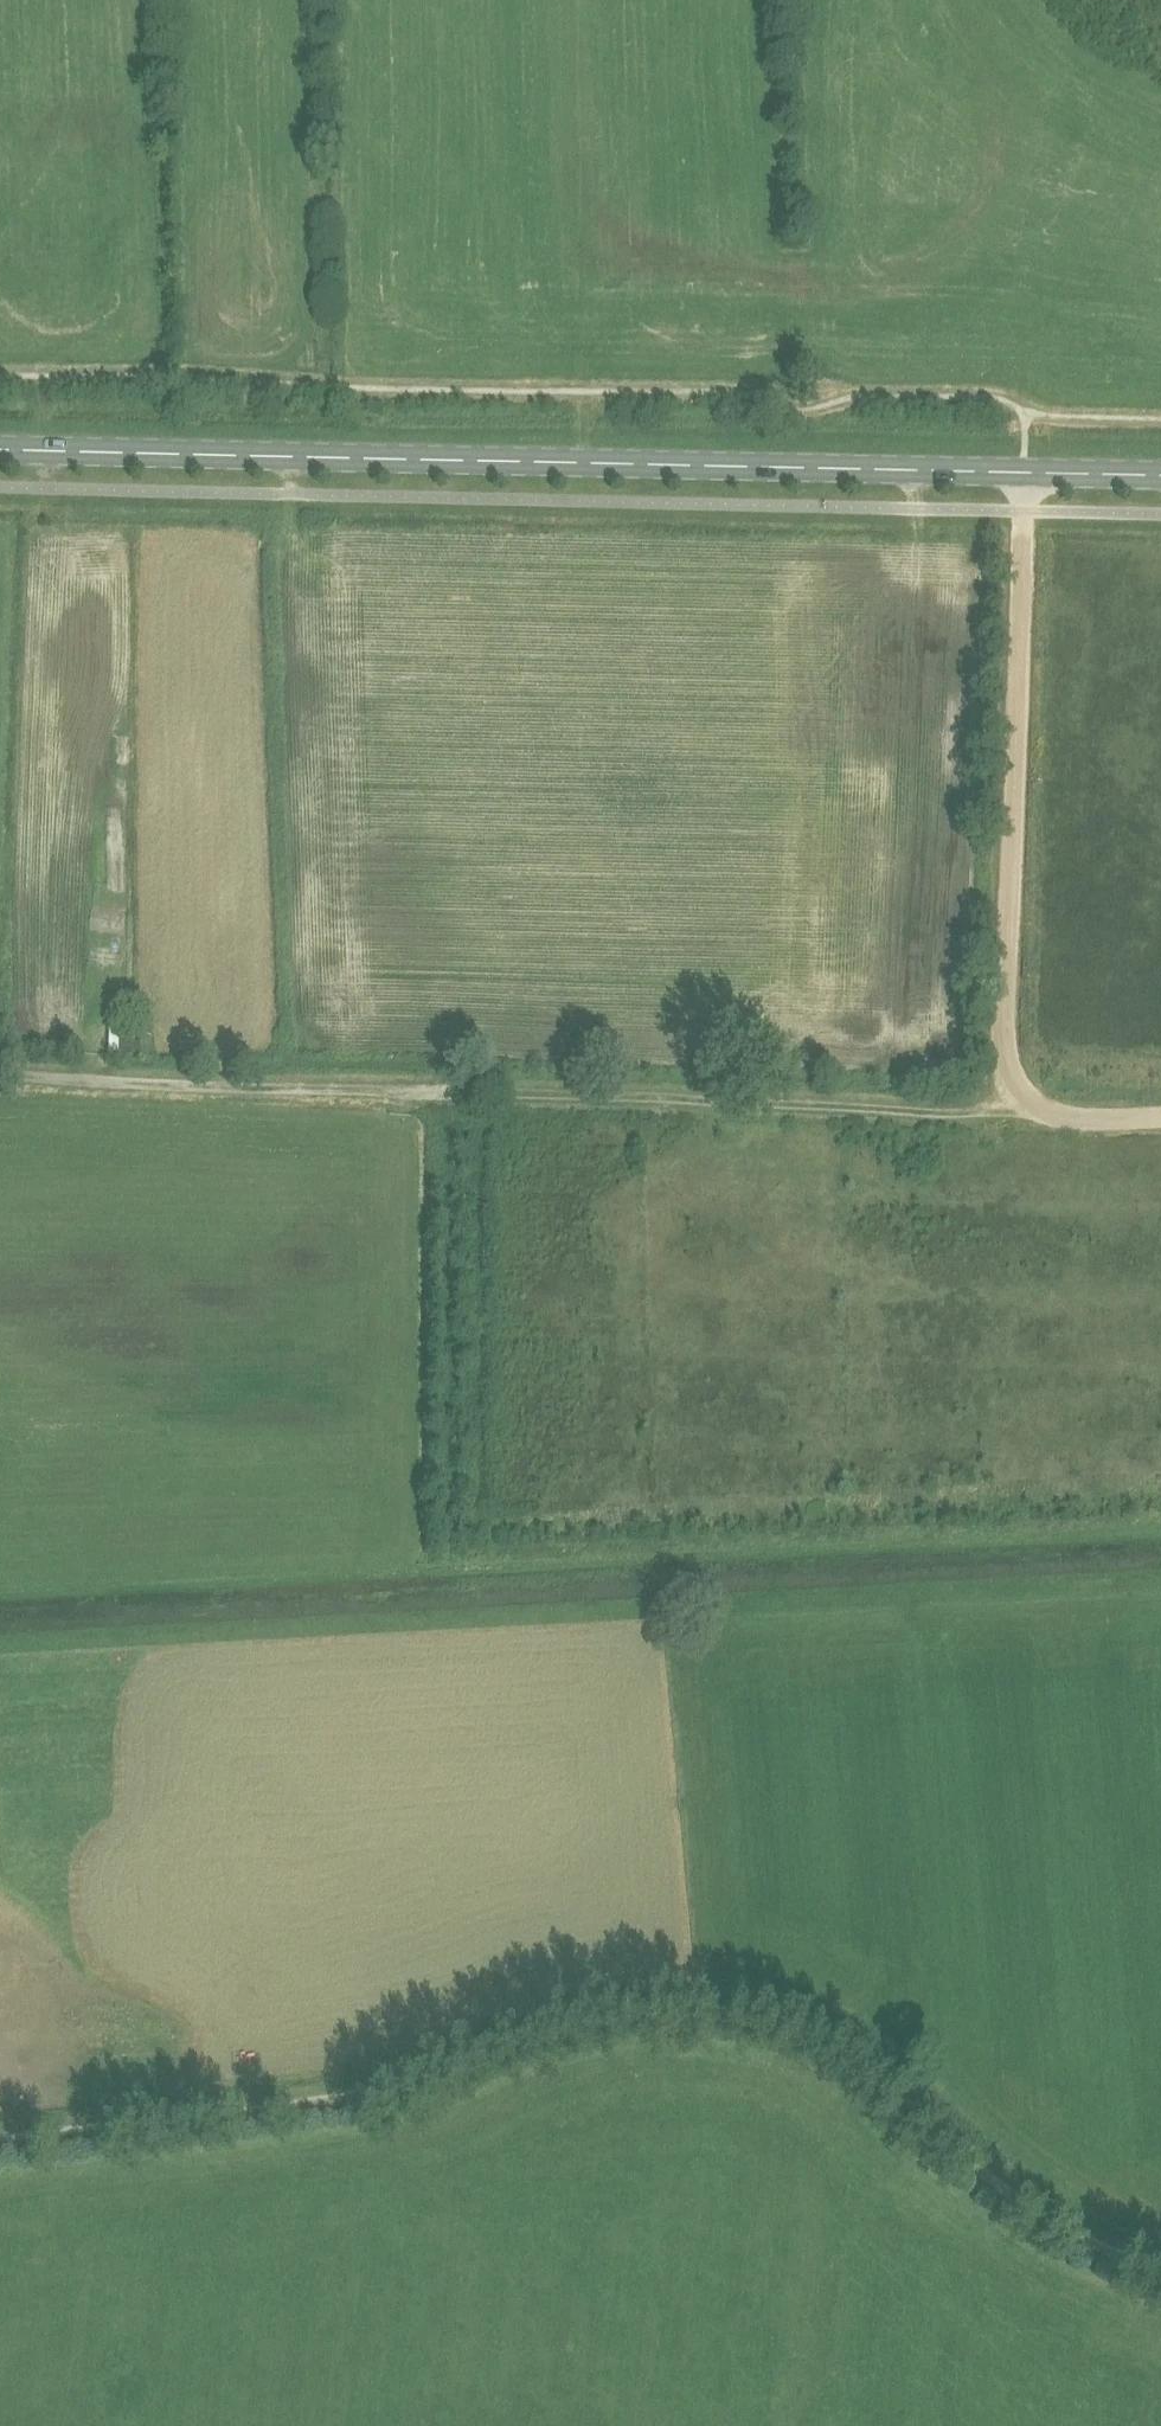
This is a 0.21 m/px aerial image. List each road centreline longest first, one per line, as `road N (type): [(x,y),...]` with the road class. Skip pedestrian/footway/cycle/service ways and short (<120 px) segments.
road 1 (track): [(1160,2272),(1059,2229),(854,2060),(783,2025),(701,2014),(606,2016),(341,2103),(0,2144)]
road 2 (secondary): [(1160,476),(0,449)]
road 3 (track): [(997,1113),(0,1081)]
road 4 (track): [(1025,513),(997,1113)]
road 5 (track): [(1160,1118),(997,1113)]

